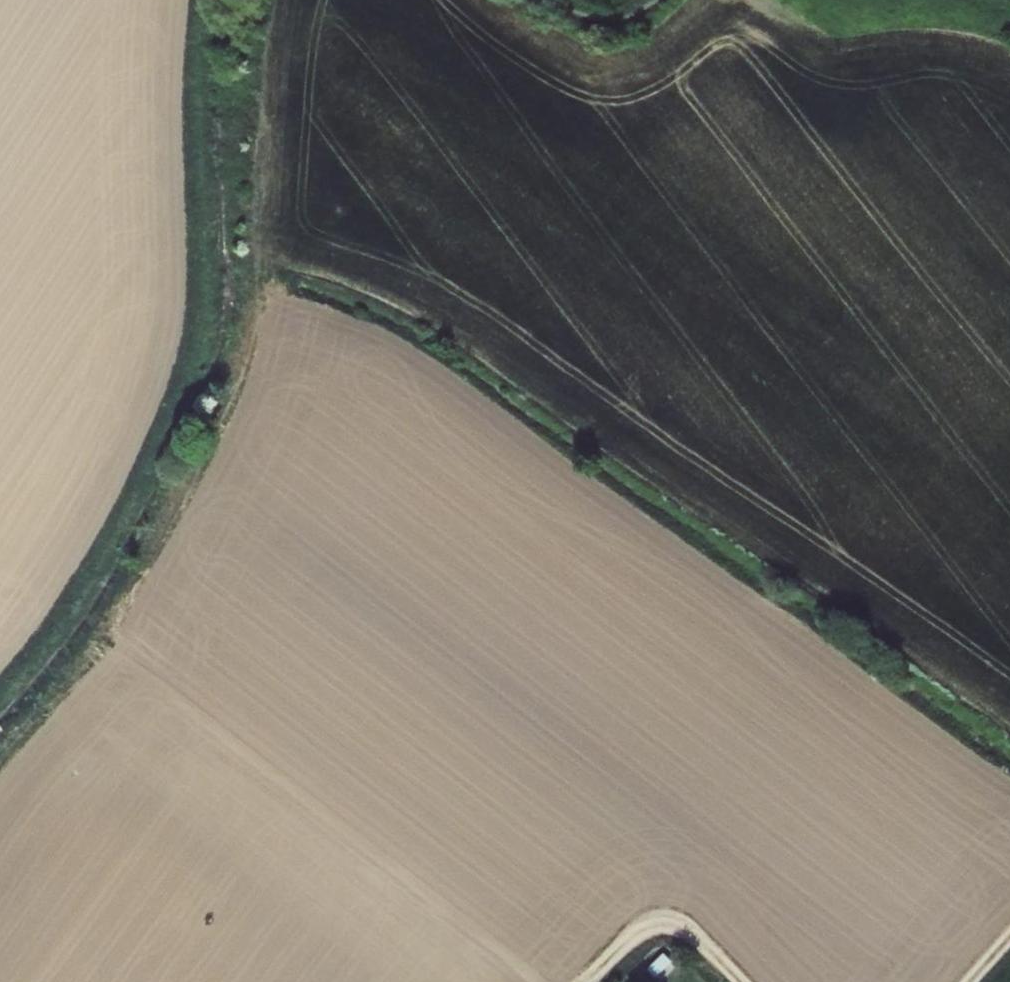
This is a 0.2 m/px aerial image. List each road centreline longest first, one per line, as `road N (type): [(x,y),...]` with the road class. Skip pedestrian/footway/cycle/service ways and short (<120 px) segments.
road 1 (track): [(737,981),(663,921),(586,981)]
road 2 (track): [(652,0),(626,26),(605,29),(545,0)]

